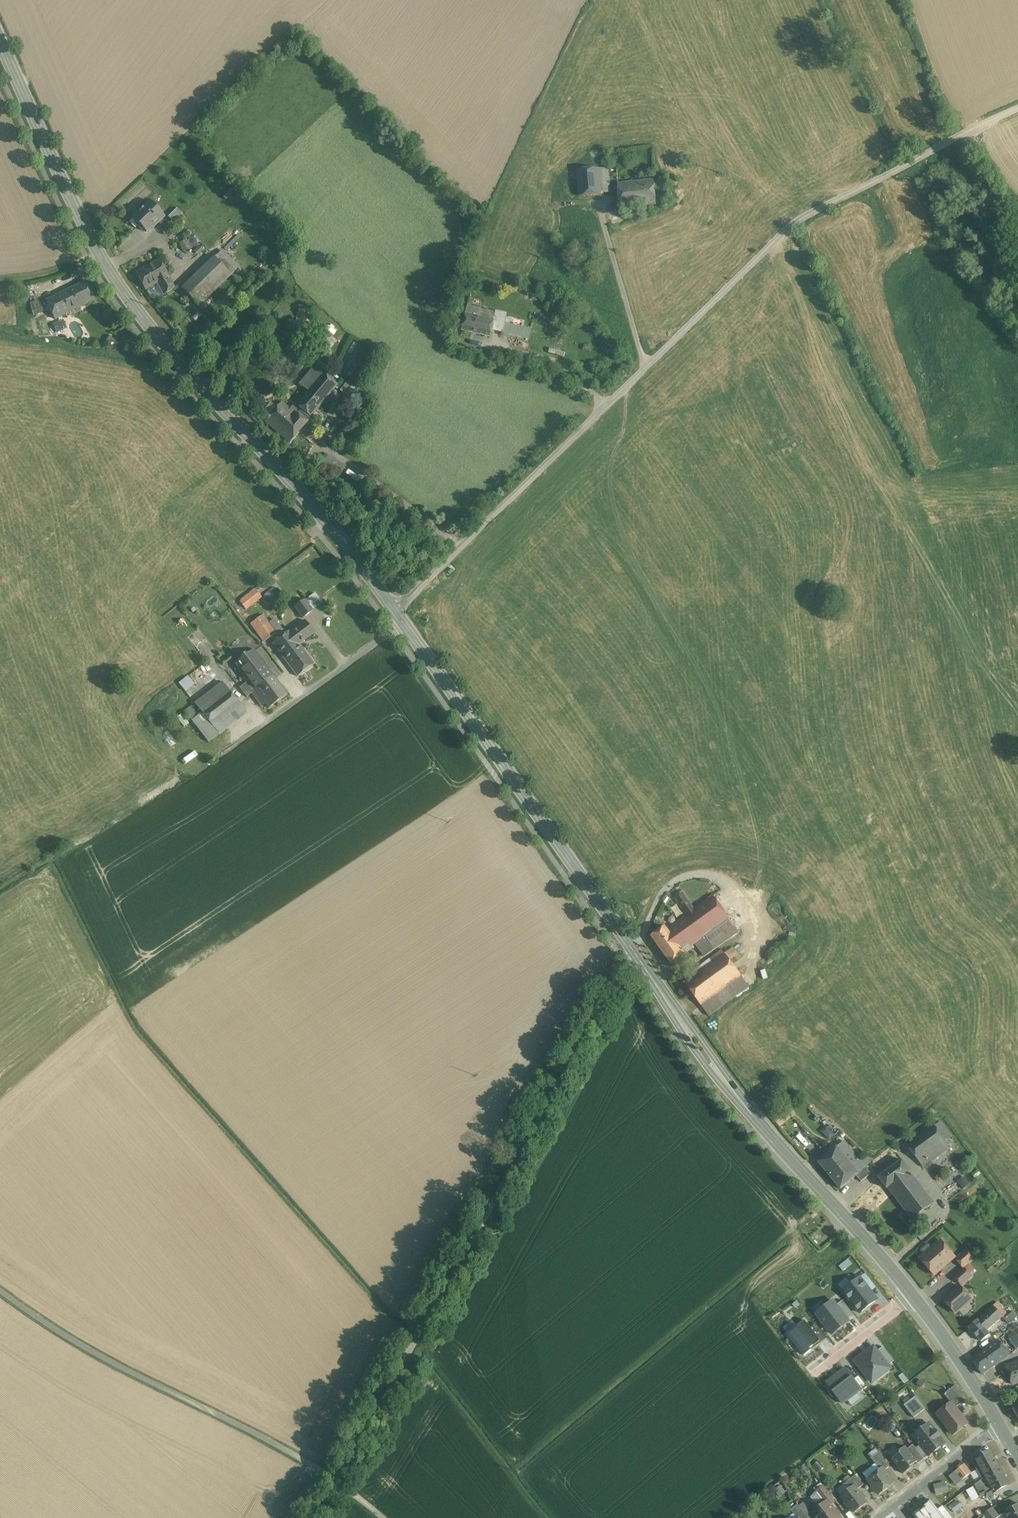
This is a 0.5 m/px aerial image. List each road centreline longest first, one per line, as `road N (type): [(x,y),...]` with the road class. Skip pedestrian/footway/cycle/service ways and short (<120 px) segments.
road 1 (tertiary): [(395,610),(702,1051),(913,1296)]
road 2 (unclassified): [(1017,110),(796,220),(395,610)]
road 3 (tertiary): [(0,36),(93,244),(122,288),(395,610)]
road 4 (track): [(337,1481),(625,965)]
road 5 (track): [(337,1481),(89,1344),(0,1285)]
road 6 (tertiary): [(913,1296),(1002,1429)]
road 7 (residential): [(1002,1429),(879,1517)]
road 8 (residential): [(913,1296),(815,1371)]

